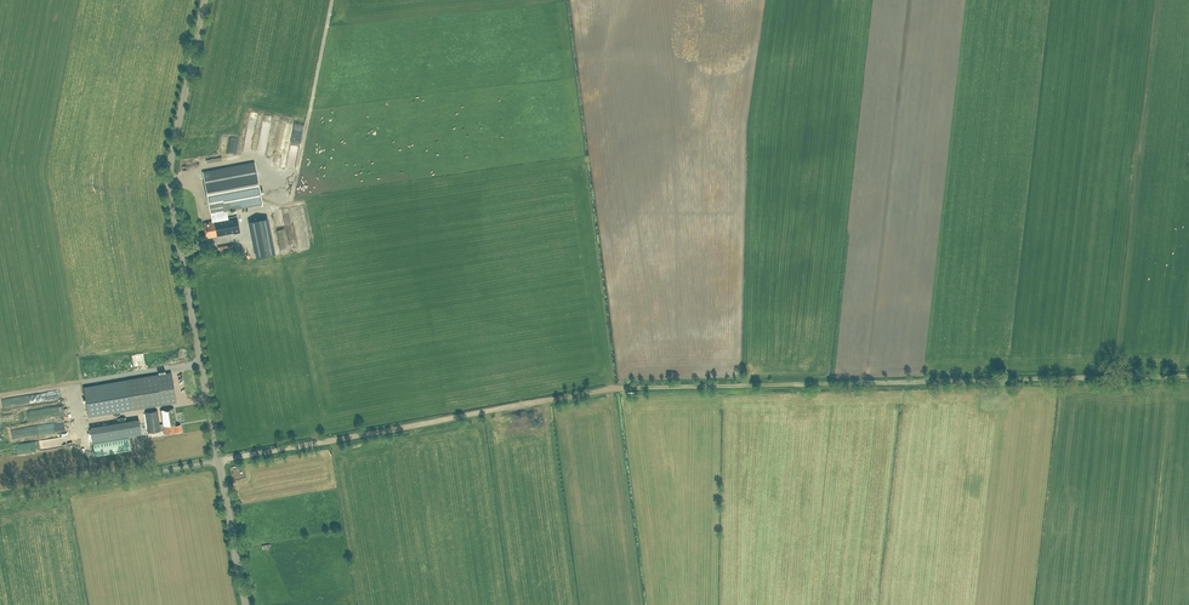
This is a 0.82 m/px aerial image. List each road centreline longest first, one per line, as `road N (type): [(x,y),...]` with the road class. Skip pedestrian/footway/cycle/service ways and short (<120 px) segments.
road 1 (track): [(1188,376),(602,390),(219,459)]
road 2 (tertiary): [(219,459),(169,182),(205,0)]
road 3 (unclassified): [(0,500),(219,459)]
road 4 (track): [(332,0),(296,177)]
road 5 (tertiary): [(245,604),(219,459)]

